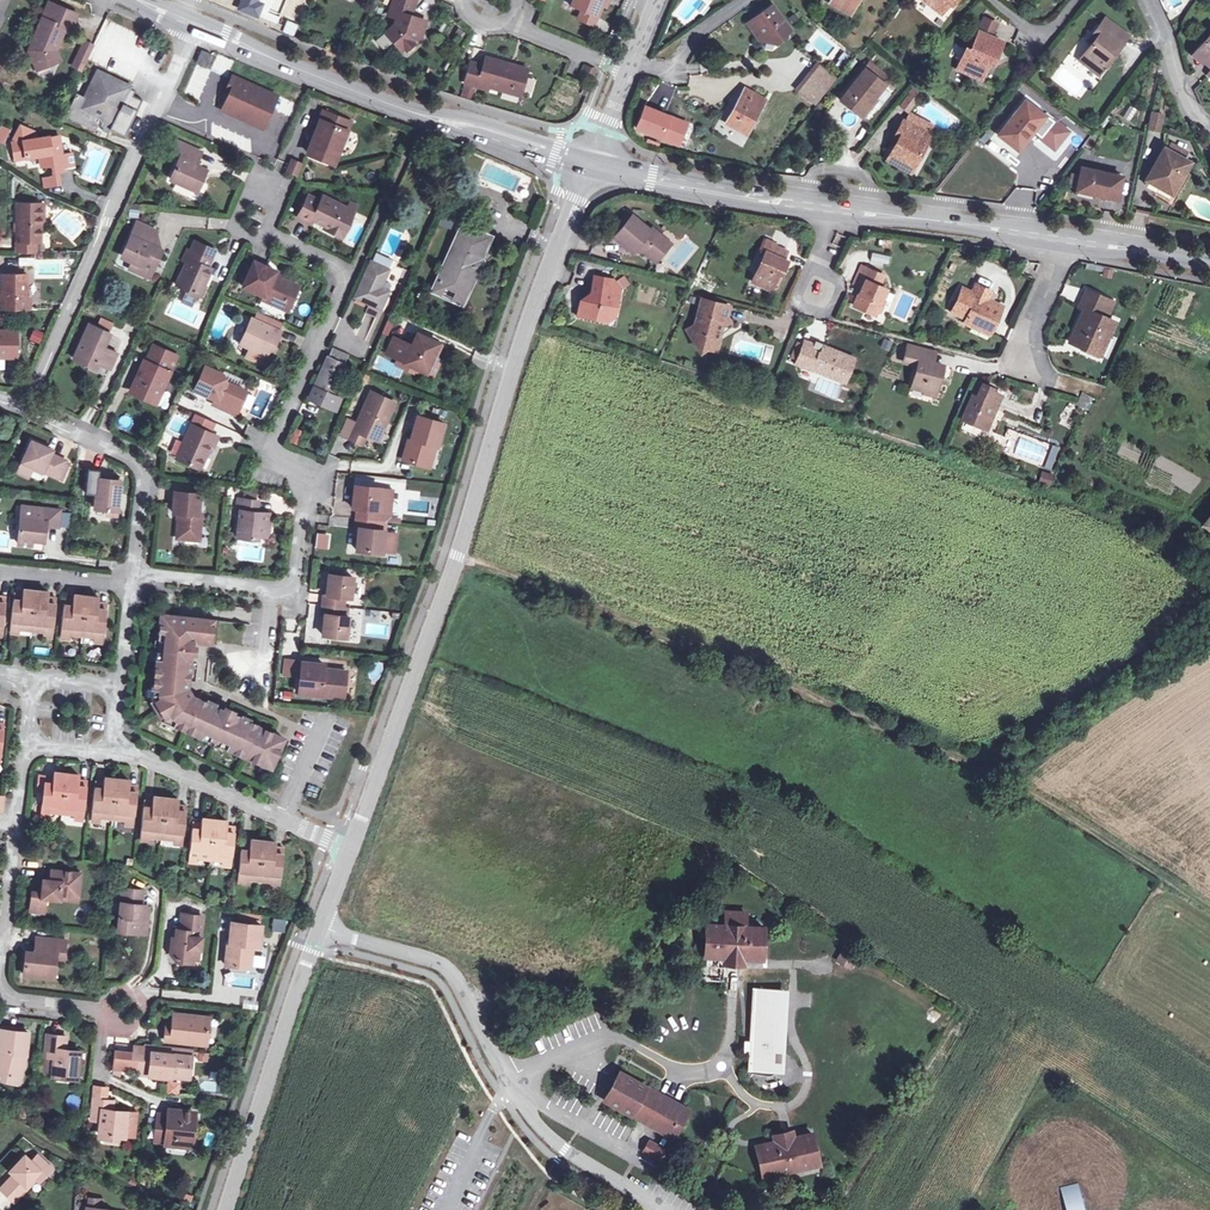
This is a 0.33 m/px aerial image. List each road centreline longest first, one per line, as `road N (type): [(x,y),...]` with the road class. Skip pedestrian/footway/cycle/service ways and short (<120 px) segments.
road 1 (track): [(456,557),(769,676),(834,713),(1030,794),(1209,912)]
road 2 (residential): [(345,849),(456,557),(585,172)]
road 3 (primary): [(1209,258),(737,188),(588,153)]
road 4 (residential): [(130,571),(291,585),(301,478),(274,443),(348,274),(260,239)]
road 5 (unclassified): [(315,927),(446,971),(545,1137),(672,1209)]
road 6 (primary): [(588,153),(188,11)]
road 7 (primary): [(188,26),(334,91),(585,172)]
road 8 (residential): [(188,26),(189,42),(22,407)]
road 9 (residential): [(222,1209),(315,927)]
road 10 (residential): [(345,849),(135,752),(114,750)]
road 11 (primary): [(585,172),(822,213)]
road 12 (primary): [(822,213),(1060,246)]
road 13 (residential): [(22,407),(139,469),(130,571)]
road 14 (residential): [(1049,373),(1015,357),(1060,246)]
road 15 (primary): [(1060,246),(1209,271)]
road 16 (residential): [(1139,0),(1196,123),(1209,127)]
road 17 (residential): [(742,0),(692,37),(668,71),(632,68)]
road 18 (residential): [(632,68),(604,65),(517,26),(513,16)]
road 19 (residential): [(0,572),(129,586)]

